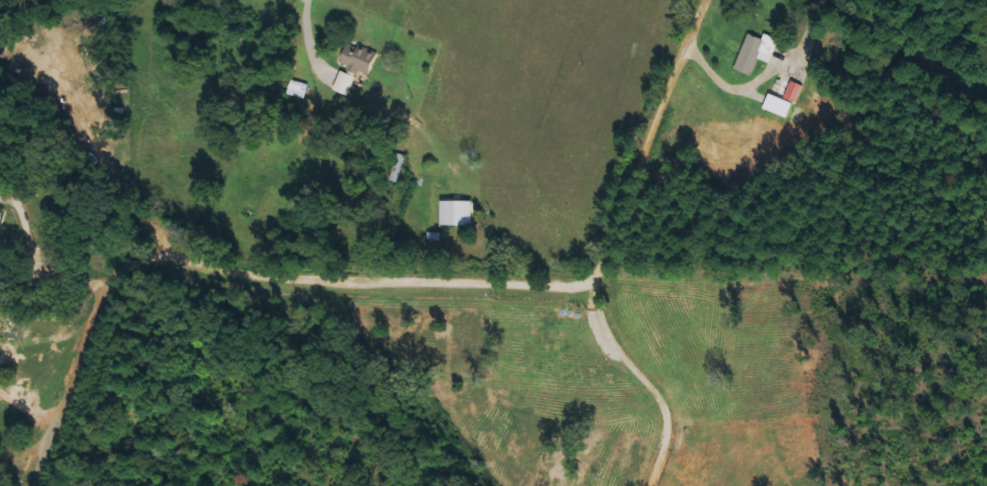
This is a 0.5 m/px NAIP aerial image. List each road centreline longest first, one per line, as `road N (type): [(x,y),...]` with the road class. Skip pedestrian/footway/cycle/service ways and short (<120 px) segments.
road 1 (residential): [(39,485),(101,301),(123,275),(151,269),(325,288),(562,287),(587,276),(604,255),(617,193),(701,0)]
road 2 (residential): [(837,0),(986,112)]

